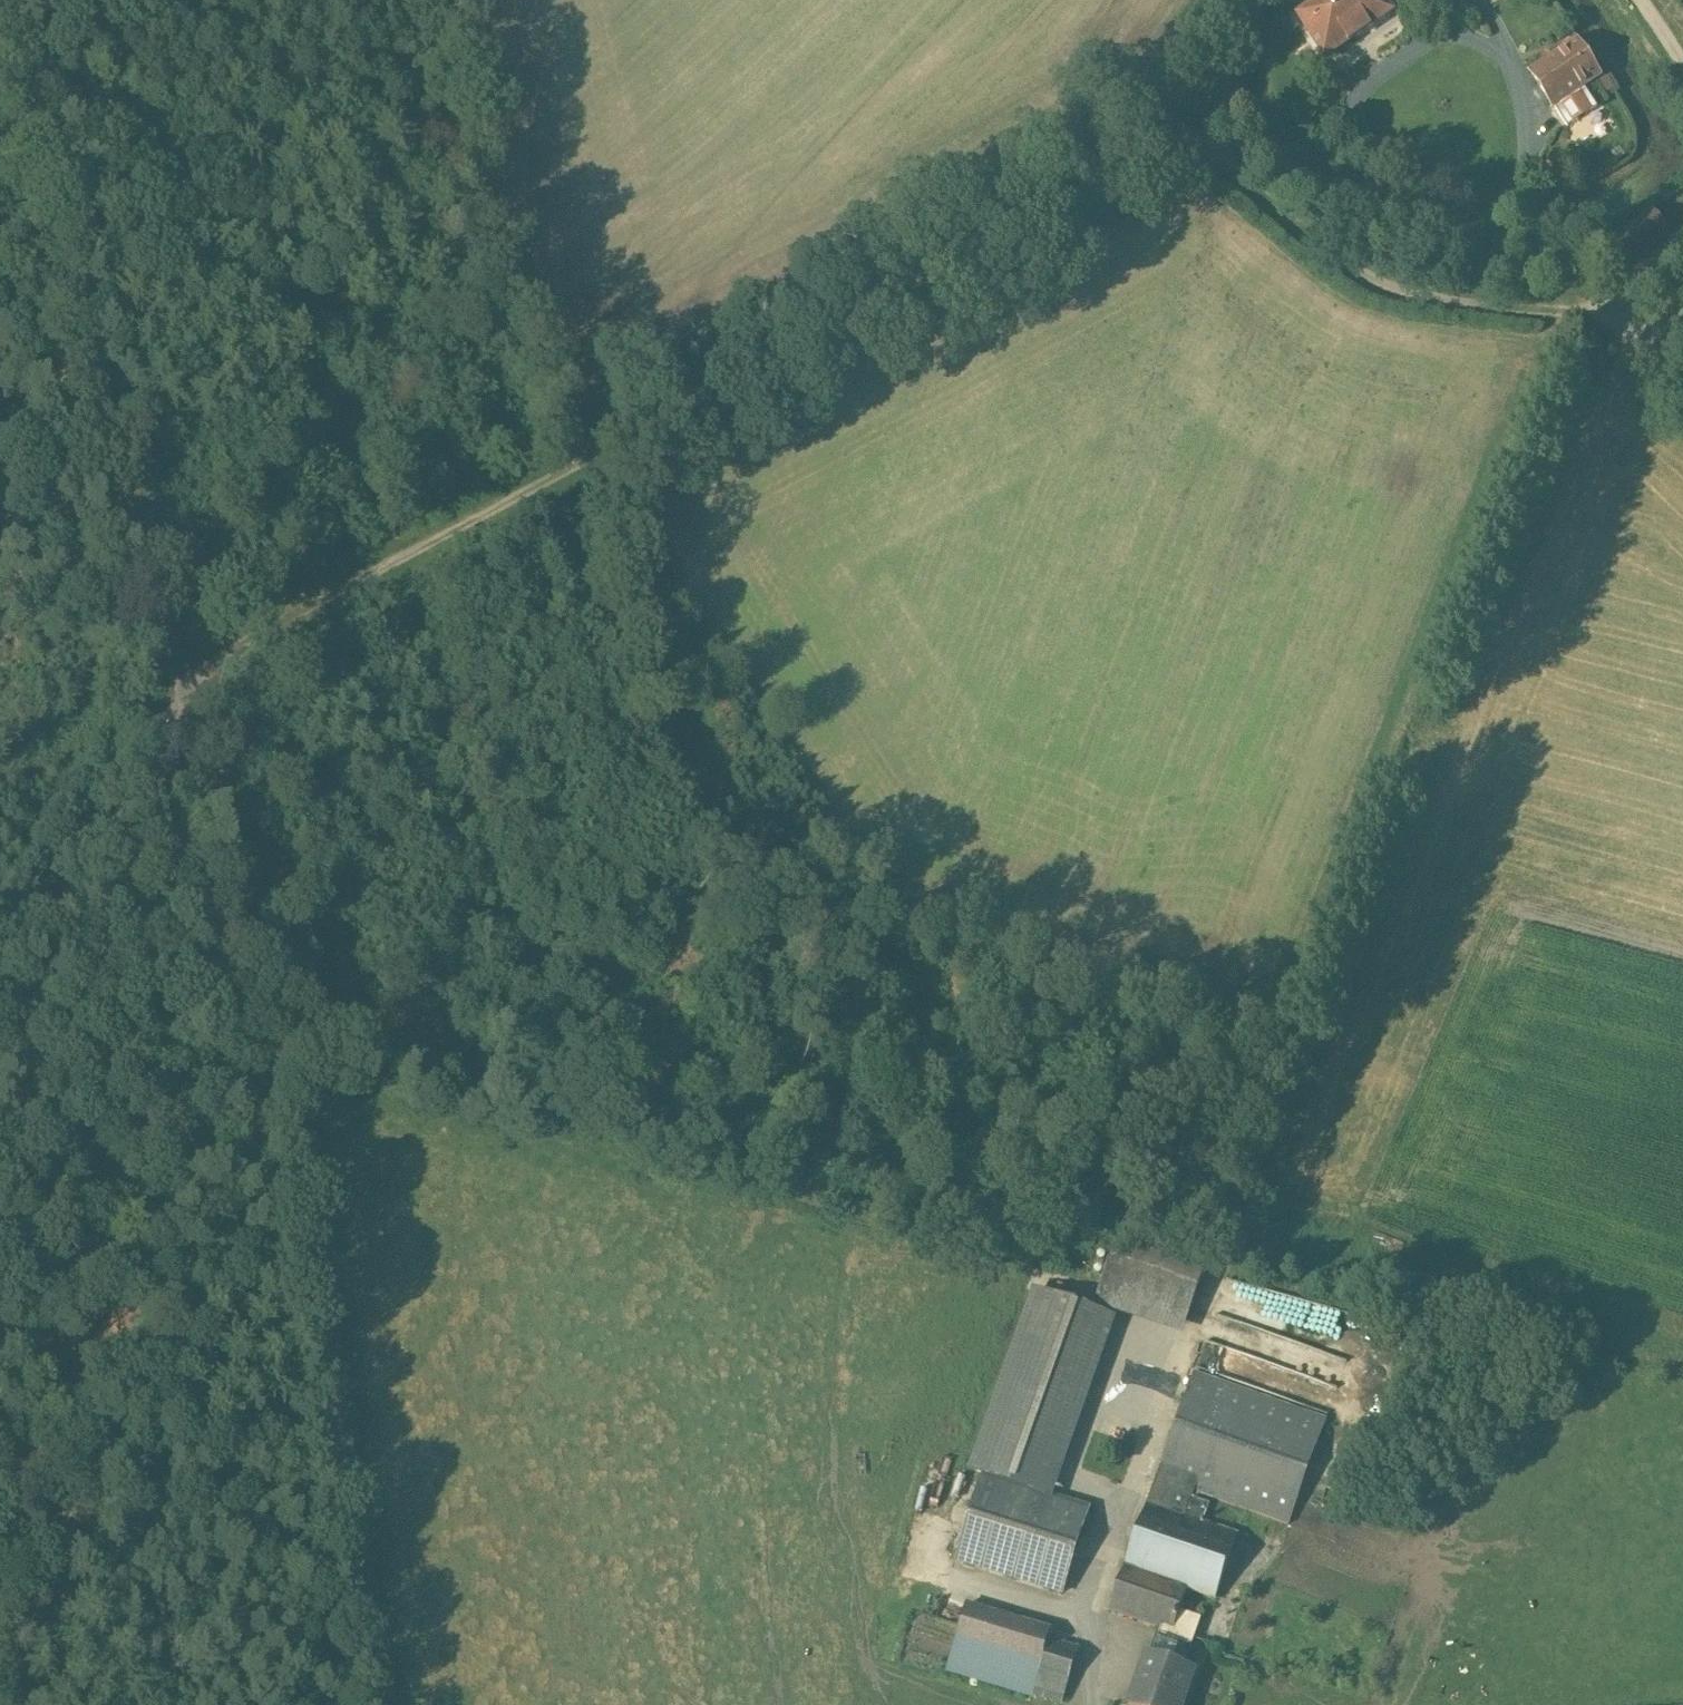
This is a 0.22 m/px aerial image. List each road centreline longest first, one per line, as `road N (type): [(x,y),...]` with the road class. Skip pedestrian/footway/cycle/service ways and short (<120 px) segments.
road 1 (unclassified): [(389,1704),(304,1080),(262,921),(0,93)]
road 2 (track): [(182,678),(1169,150),(1196,147),(1220,159),(1341,257),(1406,288),(1552,311),(1610,310)]
road 3 (track): [(0,992),(187,695)]

